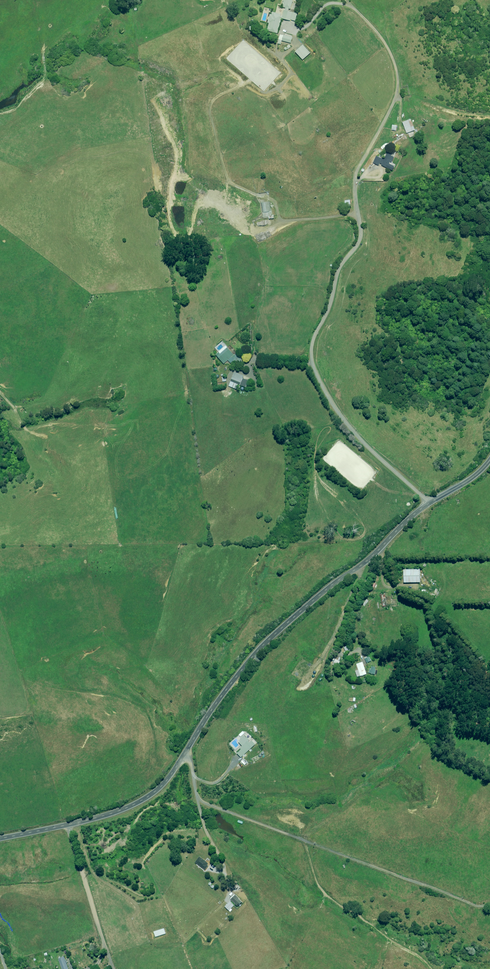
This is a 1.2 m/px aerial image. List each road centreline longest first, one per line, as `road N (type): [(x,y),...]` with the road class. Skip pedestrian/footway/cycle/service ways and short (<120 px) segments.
road 1 (tertiary): [(0,838),(110,813),(155,791),(263,645),(489,460)]

